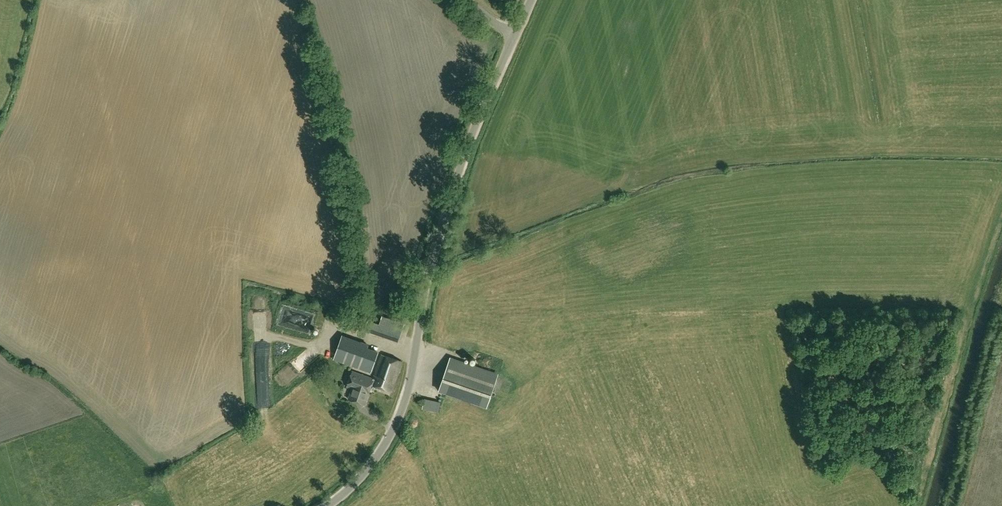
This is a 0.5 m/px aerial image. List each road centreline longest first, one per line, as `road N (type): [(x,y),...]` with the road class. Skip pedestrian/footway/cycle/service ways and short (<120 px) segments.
road 1 (unclassified): [(327,505),(360,479),(392,429),(468,147),(528,0)]

